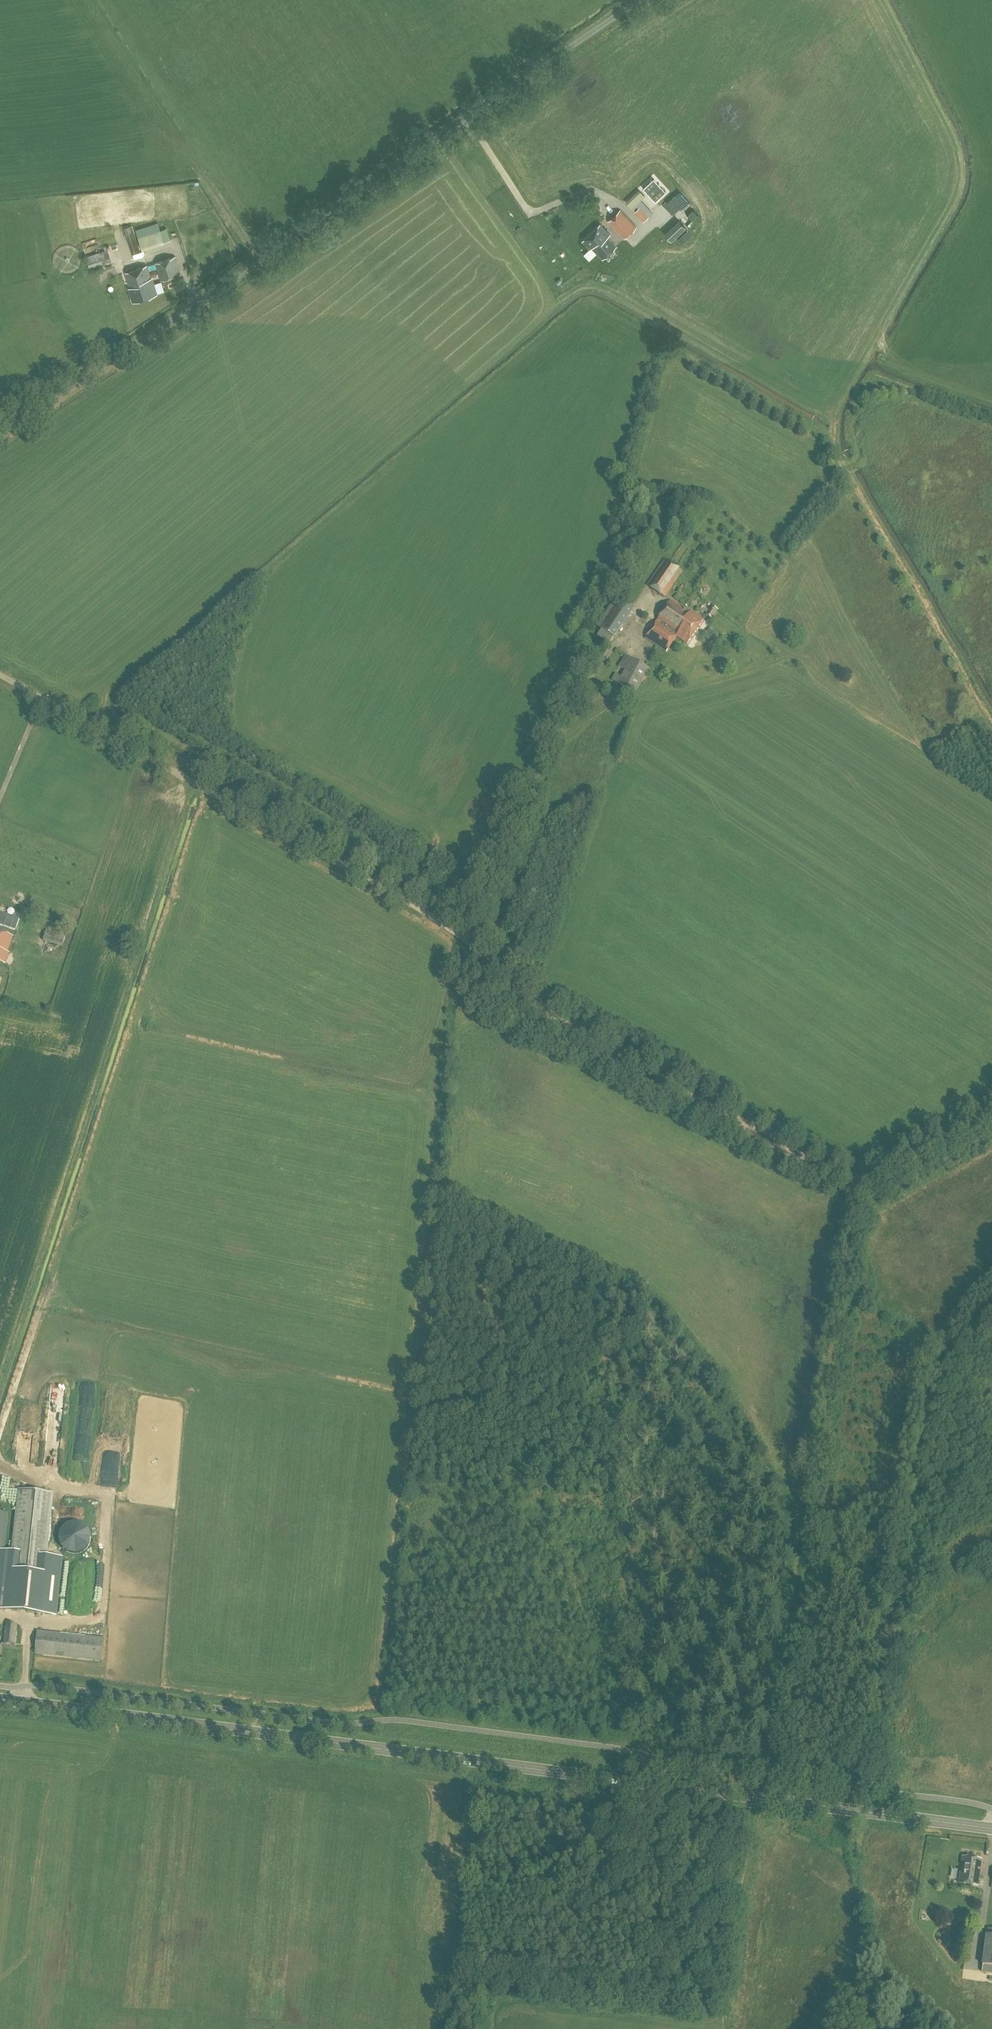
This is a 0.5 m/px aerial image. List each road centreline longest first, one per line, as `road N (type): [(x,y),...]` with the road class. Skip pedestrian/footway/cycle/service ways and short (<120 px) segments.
road 1 (secondary): [(0,1701),(991,1830)]
road 2 (unclassified): [(0,436),(636,0)]
road 3 (unclassified): [(466,936),(0,677)]
road 4 (track): [(725,2028),(752,1846),(775,1775),(796,1647),(806,1570),(802,1521)]
road 5 (track): [(855,1180),(566,1028),(466,936)]
road 6 (track): [(991,1116),(895,1169),(855,1180)]

